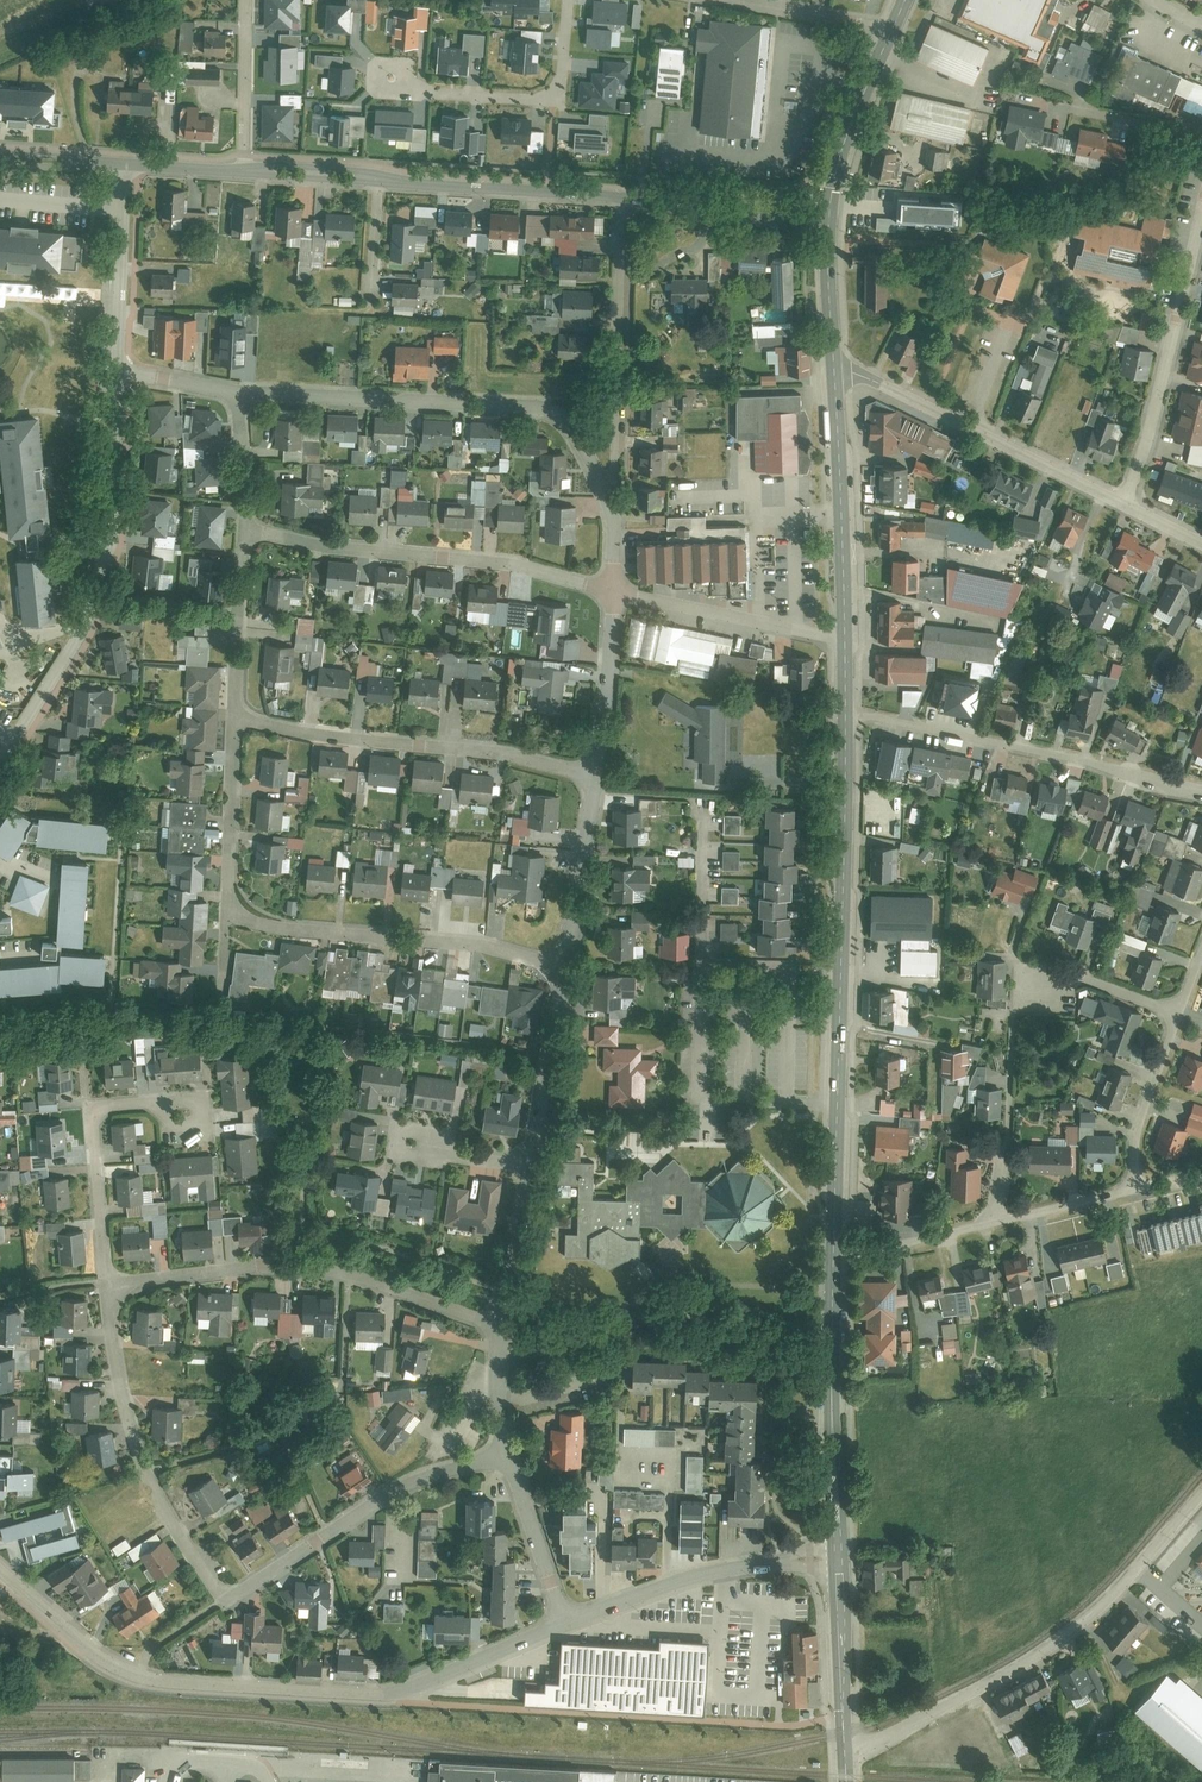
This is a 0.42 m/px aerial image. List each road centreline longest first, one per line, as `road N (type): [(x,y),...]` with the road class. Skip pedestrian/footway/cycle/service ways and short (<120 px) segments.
road 1 (secondary): [(833,1252),(845,710)]
road 2 (residential): [(845,1753),(885,1741),(987,1686),(1082,1622),(1201,1492)]
road 3 (residential): [(0,1569),(99,1655),(152,1682),(387,1692)]
road 4 (residential): [(0,760),(93,606),(111,540),(118,369)]
road 5 (residential): [(501,1319),(307,1265),(105,1275)]
road 6 (residential): [(613,593),(498,562),(320,545),(245,529)]
road 7 (residential): [(596,775),(496,751),(233,720)]
road 8 (residential): [(845,710),(1201,791)]
road 9 (residential): [(105,1275),(129,1428),(199,1569),(236,1590)]
road 10 (residential): [(229,898),(242,918),(270,924),(490,947),(565,965)]
road 11 (residential): [(240,392),(507,405),(565,421)]
road 12 (residential): [(834,372),(896,392),(1129,504)]
road 13 (secondary): [(836,1560),(833,1252)]
road 14 (residential): [(501,1441),(328,1522),(236,1590)]
road 15 (residential): [(1129,504),(1201,217)]
road 16 (residential): [(836,1560),(725,1569),(563,1623)]
road 17 (secondary): [(845,634),(834,372)]
road 18 (residential): [(567,0),(563,70),(556,90),(537,99),(413,92),(394,80)]
road 19 (residential): [(105,1275),(92,1115),(104,1099),(178,1102)]
road 20 (residential): [(626,199),(378,180)]
road 21 (residential): [(845,634),(613,593)]
road 22 (residential): [(626,199),(619,417)]
road 23 (residential): [(565,965),(528,1167)]
road 24 (residential): [(118,369),(123,165)]
road 25 (residential): [(827,214),(626,199)]
road 26 (secondary): [(845,1753),(836,1560)]
road 27 (residential): [(596,775),(565,965)]
road 28 (residential): [(501,1441),(563,1623)]
road 29 (residential): [(245,529),(233,720)]
road 30 (residential): [(563,1623),(387,1692)]
road 31 (secondary): [(827,214),(847,135),(889,36)]
road 32 (residential): [(1133,1188),(1134,1135),(1181,1013)]
road 33 (residential): [(613,593),(596,775)]
road 34 (residential): [(233,720),(229,898)]
road 35 (residential): [(243,173),(247,0)]
road 36 (residential): [(833,1252),(845,1257),(995,1221)]
road 37 (residential): [(731,0),(875,25),(889,36)]
road 38 (secondary): [(834,372),(827,214)]
road 39 (residential): [(1181,1013),(1081,979),(1032,984)]
road 40 (residential): [(528,1167),(501,1319)]
road 41 (residential): [(1201,136),(1058,109)]
road 42 (residential): [(995,1221),(1133,1188)]
road 43 (residential): [(240,392),(245,529)]
road 44 (residential): [(378,180),(243,173)]
road 45 (residential): [(995,1221),(1010,1095)]
road 46 (residential): [(378,180),(372,305)]
road 47 (residential): [(118,369),(240,392)]
road 48 (residential): [(123,165),(0,156)]
road 49 (residential): [(501,1319),(493,1369),(501,1441)]

